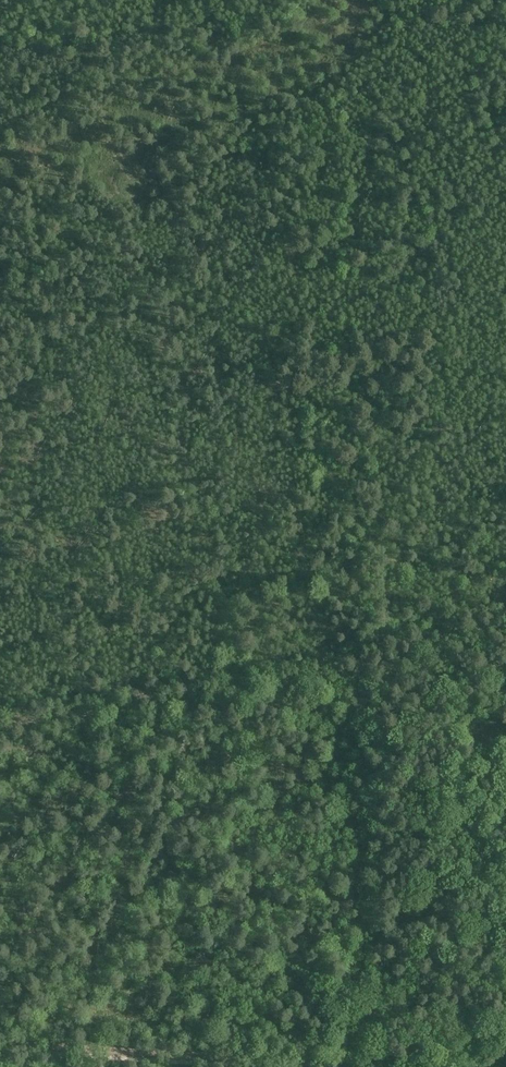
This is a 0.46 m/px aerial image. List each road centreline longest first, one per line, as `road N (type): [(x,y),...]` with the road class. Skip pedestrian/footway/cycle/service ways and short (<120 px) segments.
road 1 (track): [(505,628),(373,680),(0,729)]
road 2 (unclassified): [(464,1066),(0,1039)]
road 3 (track): [(371,1063),(373,680)]

